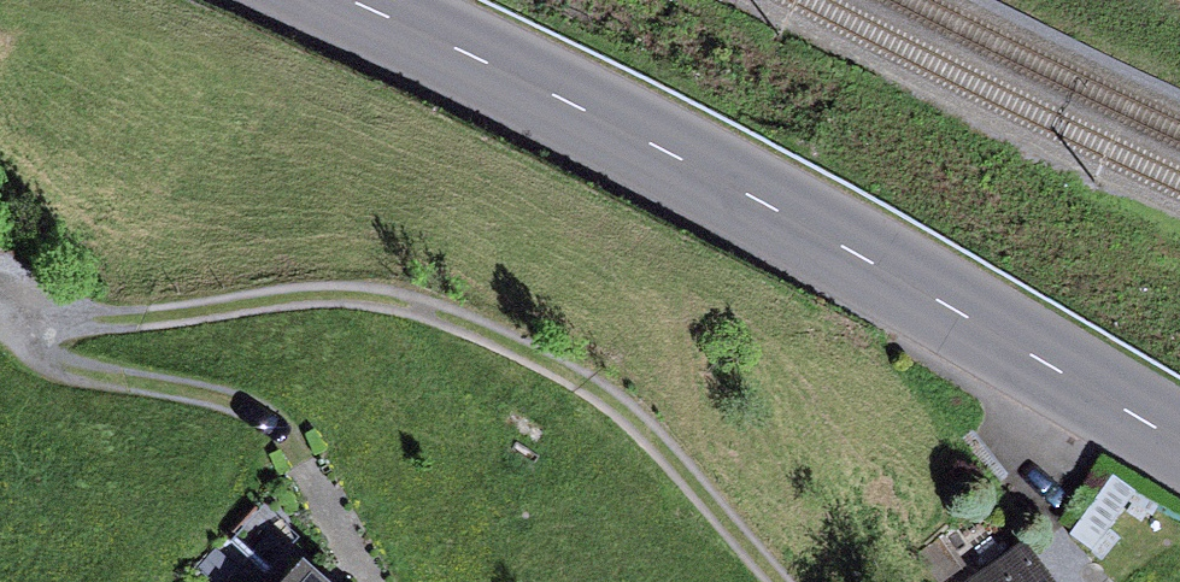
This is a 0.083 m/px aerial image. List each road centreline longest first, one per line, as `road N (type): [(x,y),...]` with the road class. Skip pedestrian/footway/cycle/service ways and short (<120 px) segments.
road 1 (track): [(782,581),(629,408),(508,340),(364,293),(114,321),(36,315),(23,335),(40,365),(248,413),(311,480),(354,552)]
road 2 (primary): [(1179,443),(813,229),(349,0)]

